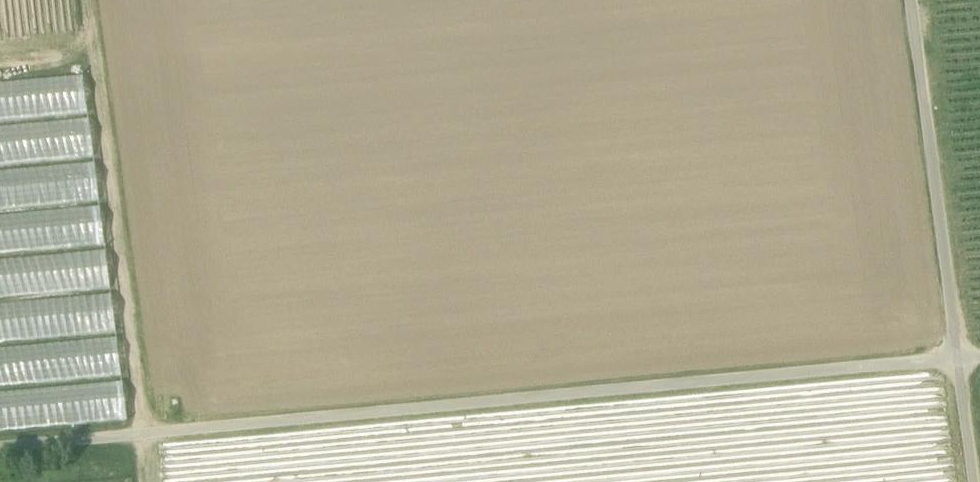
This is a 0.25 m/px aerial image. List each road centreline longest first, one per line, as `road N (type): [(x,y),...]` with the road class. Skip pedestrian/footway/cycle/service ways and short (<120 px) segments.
road 1 (track): [(979,358),(0,446)]
road 2 (track): [(911,0),(973,481)]
road 3 (track): [(90,0),(138,433)]

